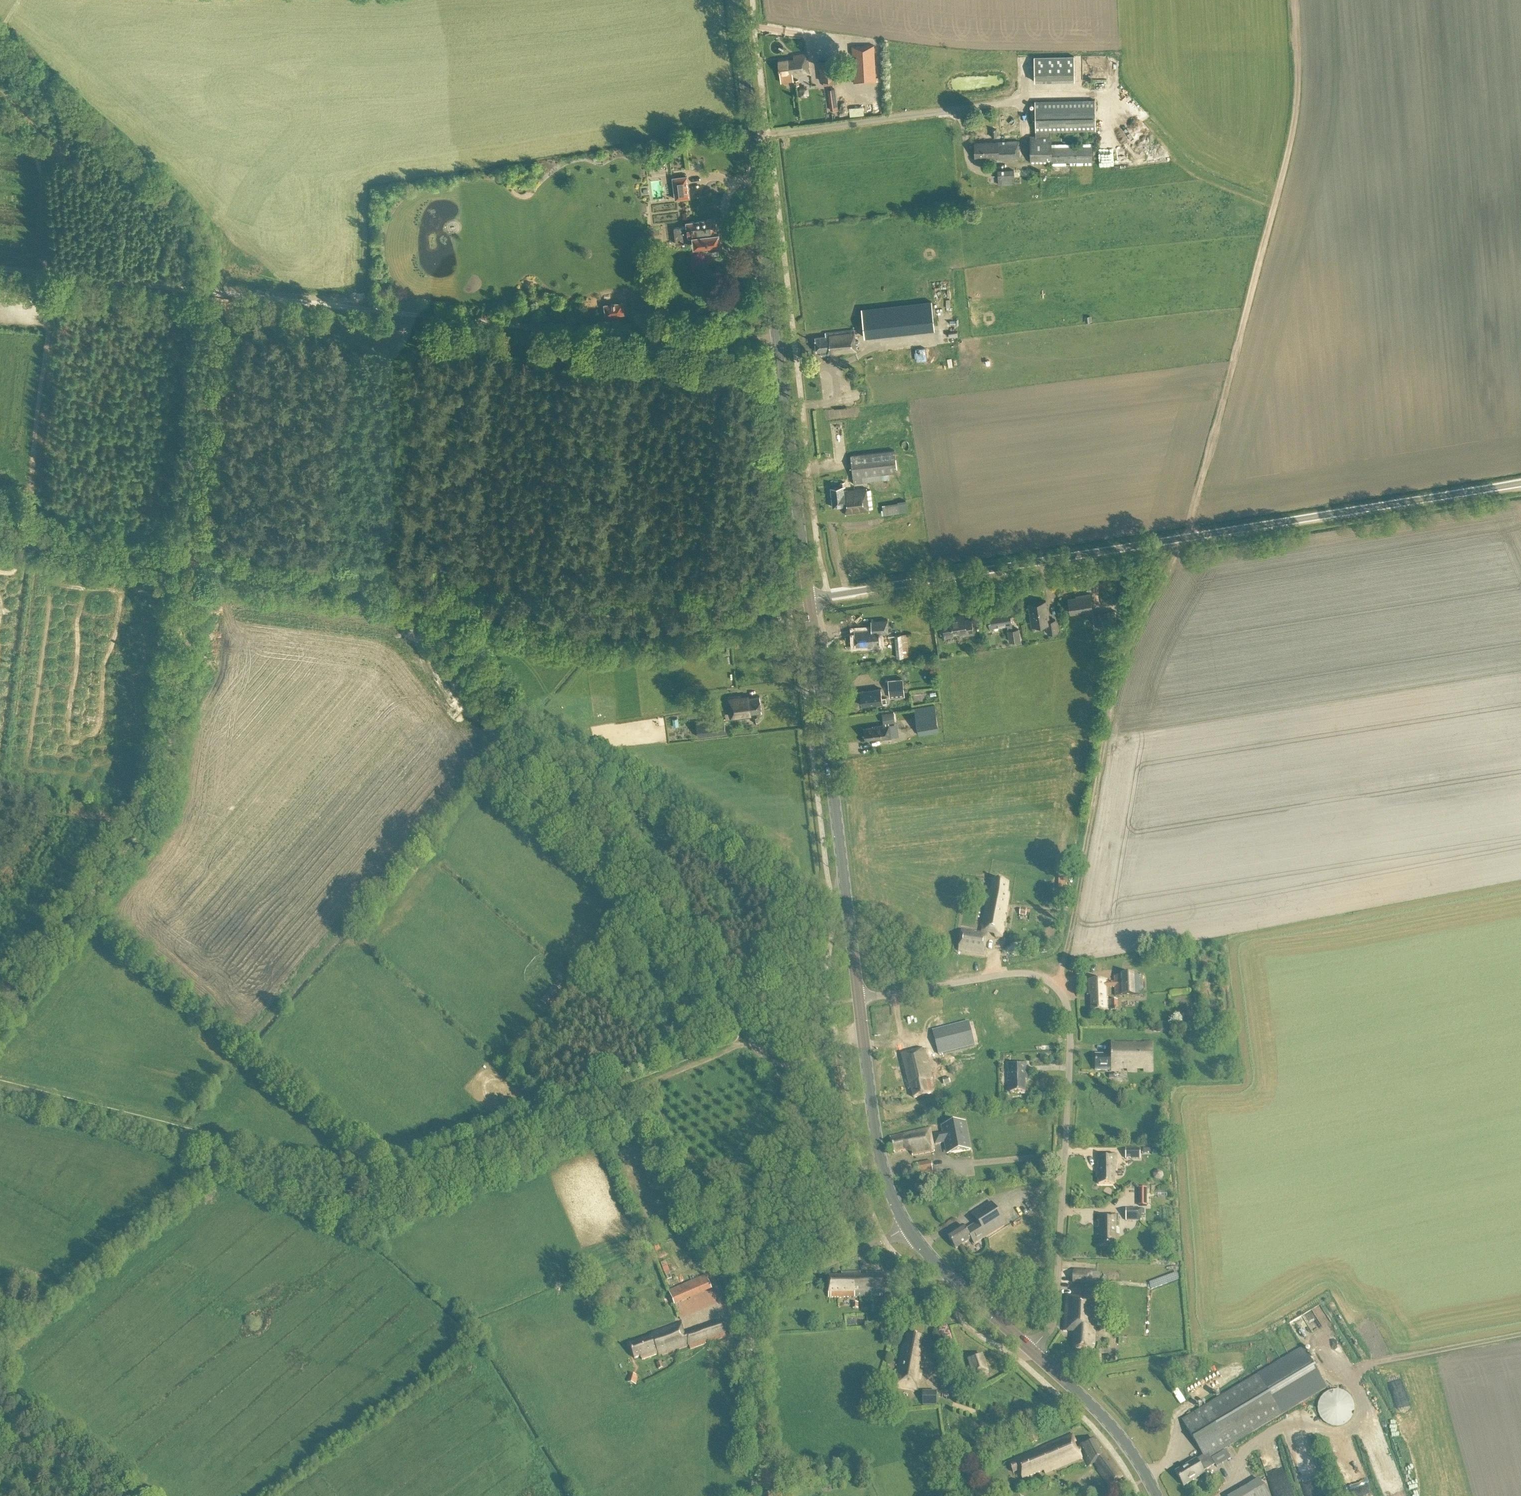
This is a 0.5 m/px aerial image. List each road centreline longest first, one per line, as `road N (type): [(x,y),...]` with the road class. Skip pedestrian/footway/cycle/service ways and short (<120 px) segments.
road 1 (track): [(838,1040),(799,1065),(760,1053),(543,755),(411,595),(190,561)]
road 2 (track): [(753,1043),(397,1184),(0,1088)]
road 3 (track): [(0,269),(779,353)]
road 4 (unclassified): [(809,598),(1520,482)]
road 5 (track): [(190,561),(216,295),(213,237),(200,210),(0,24)]
road 6 (unclassified): [(1030,1349),(1054,1321),(1069,1064),(1065,1002),(1046,980),(1019,974),(858,999)]
road 7 (track): [(1185,537),(1293,129),(1294,0)]
road 8 (track): [(0,1008),(155,813),(190,561)]
road 9 (track): [(1185,537),(1122,665),(1053,986)]
road 10 (secondary): [(809,598),(752,135)]
road 11 (secondary): [(858,999),(809,598)]
road 12 (track): [(411,595),(647,623),(809,598)]
road 13 (unclassified): [(753,1495),(758,1449),(750,1303),(907,1229)]
road 14 (track): [(543,755),(833,908),(846,906)]
road 15 (unclassified): [(752,135),(1008,100)]
road 16 (secondary): [(907,1229),(876,1144),(858,999)]
road 17 (secondary): [(1156,1495),(1115,1430),(1030,1349)]
road 18 (track): [(0,533),(190,561)]
road 19 (track): [(45,275),(43,146),(0,103)]
road 20 (secondary): [(1030,1349),(907,1229)]
road 21 (track): [(1068,1384),(1138,1363),(1218,1353)]
road 22 (track): [(0,805),(145,827)]
road 23 (secondary): [(752,135),(736,0)]

